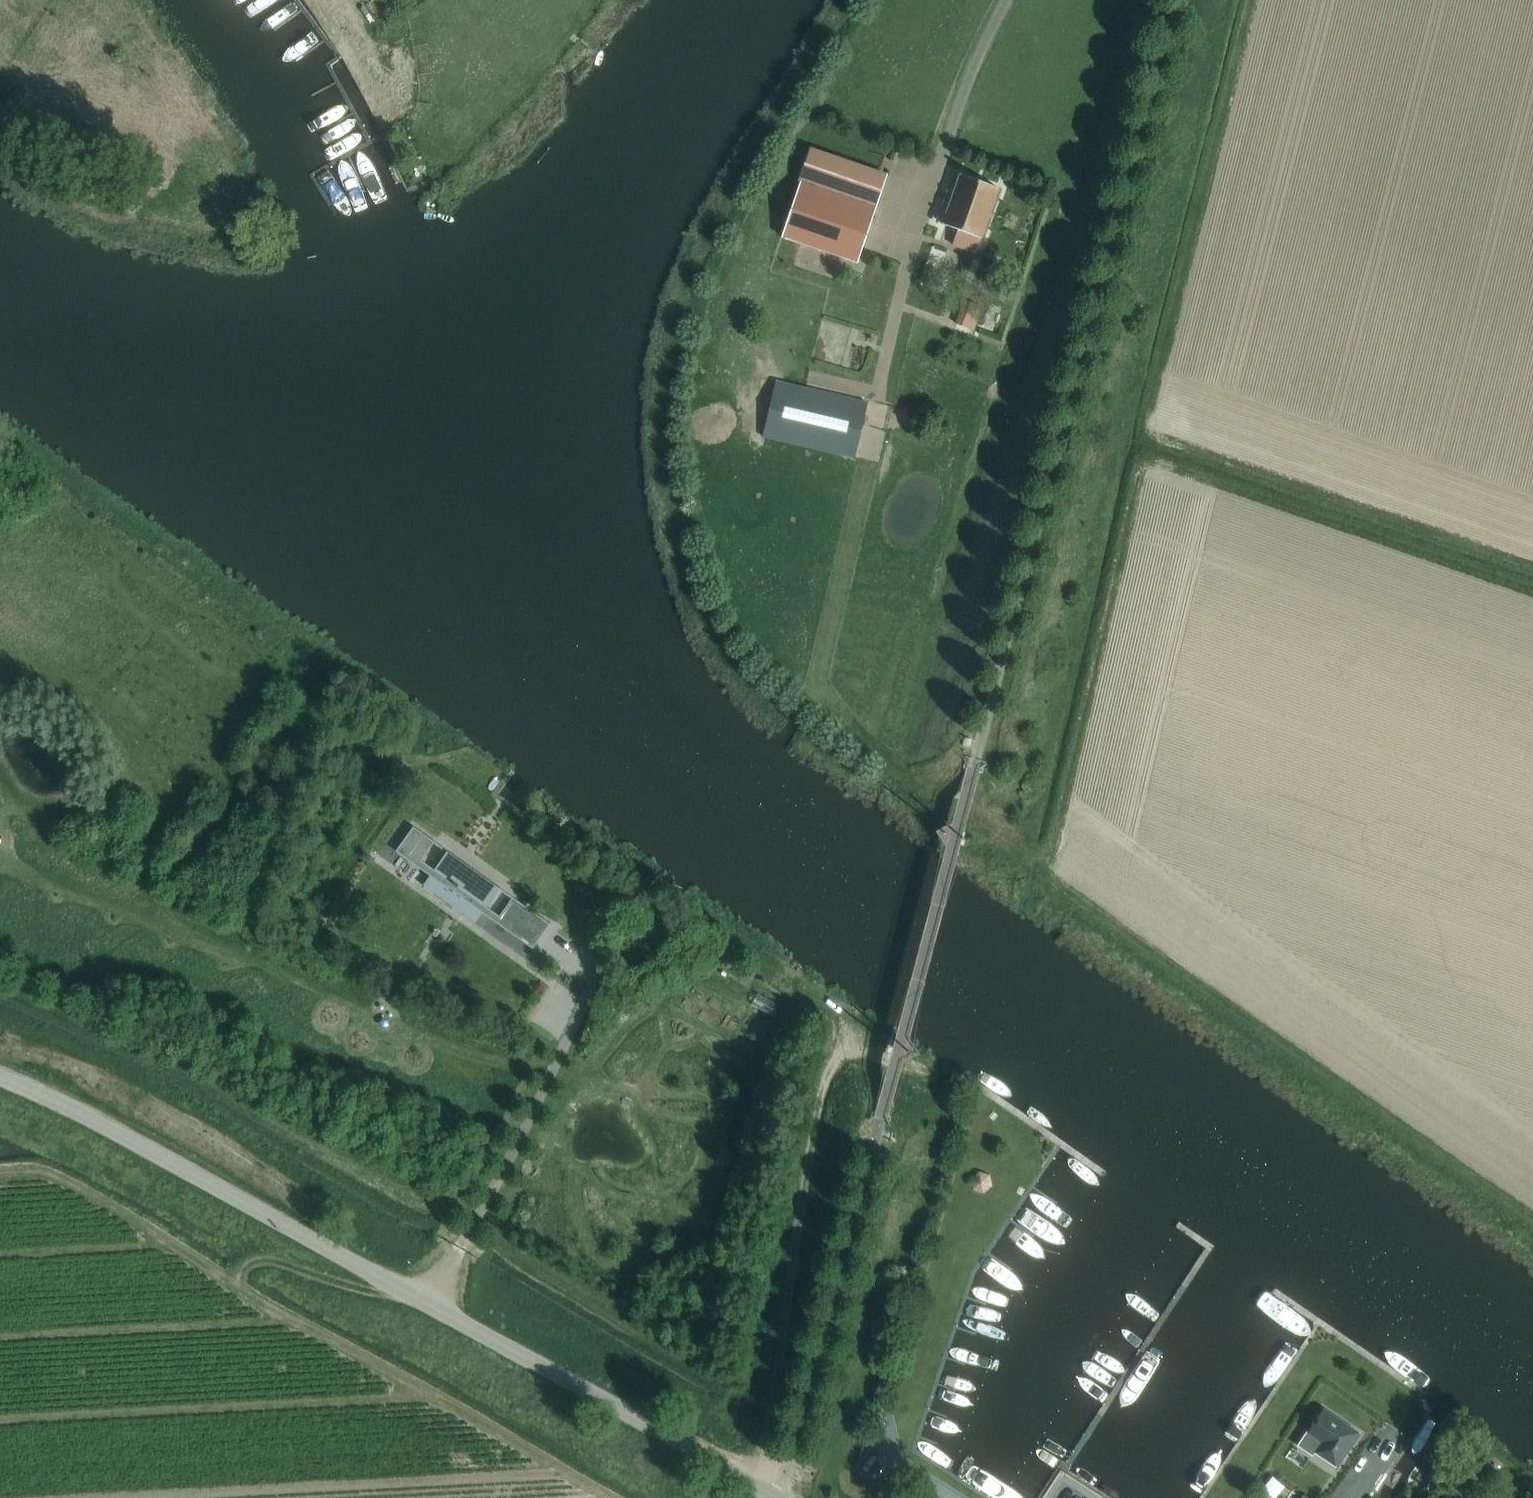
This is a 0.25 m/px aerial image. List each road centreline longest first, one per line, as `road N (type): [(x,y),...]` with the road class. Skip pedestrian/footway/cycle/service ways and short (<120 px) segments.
road 1 (track): [(1532,1211),(1269,1035),(849,736),(827,707),(821,655),(880,395)]
road 2 (unclassified): [(779,1497),(0,1075)]
road 3 (unclassified): [(942,154),(1005,0)]

